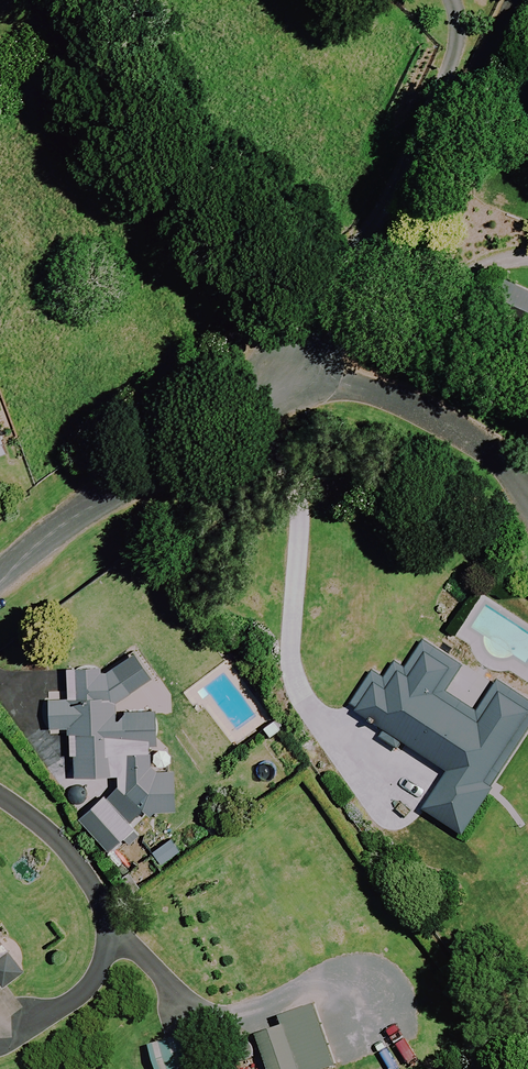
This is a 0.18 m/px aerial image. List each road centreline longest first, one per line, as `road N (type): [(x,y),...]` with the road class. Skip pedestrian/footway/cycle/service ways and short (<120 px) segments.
road 1 (unclassified): [(281,365),(0,575)]
road 2 (unclassified): [(281,365),(429,417),(481,444),(527,495)]

